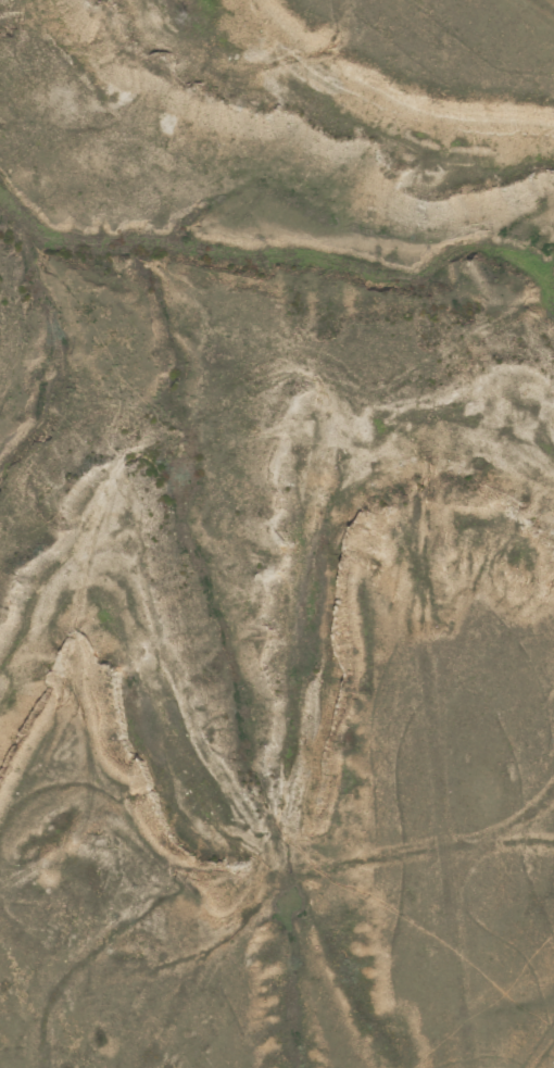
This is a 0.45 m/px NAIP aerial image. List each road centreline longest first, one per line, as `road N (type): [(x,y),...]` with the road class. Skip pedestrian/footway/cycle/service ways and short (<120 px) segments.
road 1 (residential): [(448,1067),(429,866),(401,699)]

